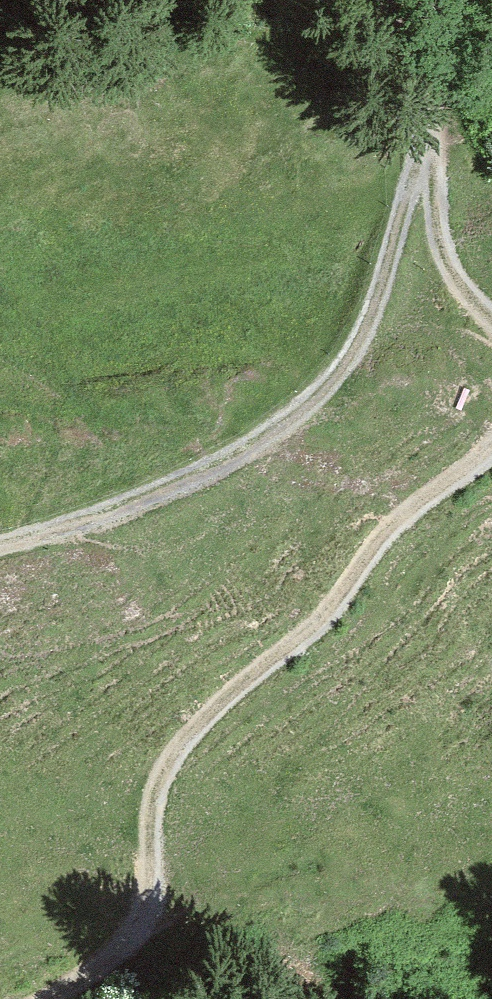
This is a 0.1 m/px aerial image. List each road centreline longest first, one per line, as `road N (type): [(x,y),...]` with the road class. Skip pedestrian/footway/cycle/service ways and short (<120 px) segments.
road 1 (track): [(491,446),(393,521),(315,624),(195,723),(149,813),(153,904),(111,959),(49,998)]
road 2 (track): [(423,155),(366,325),(310,404),(208,471),(104,513),(0,542)]
road 3 (track): [(399,0),(425,40),(423,155),(443,259),(491,320)]

